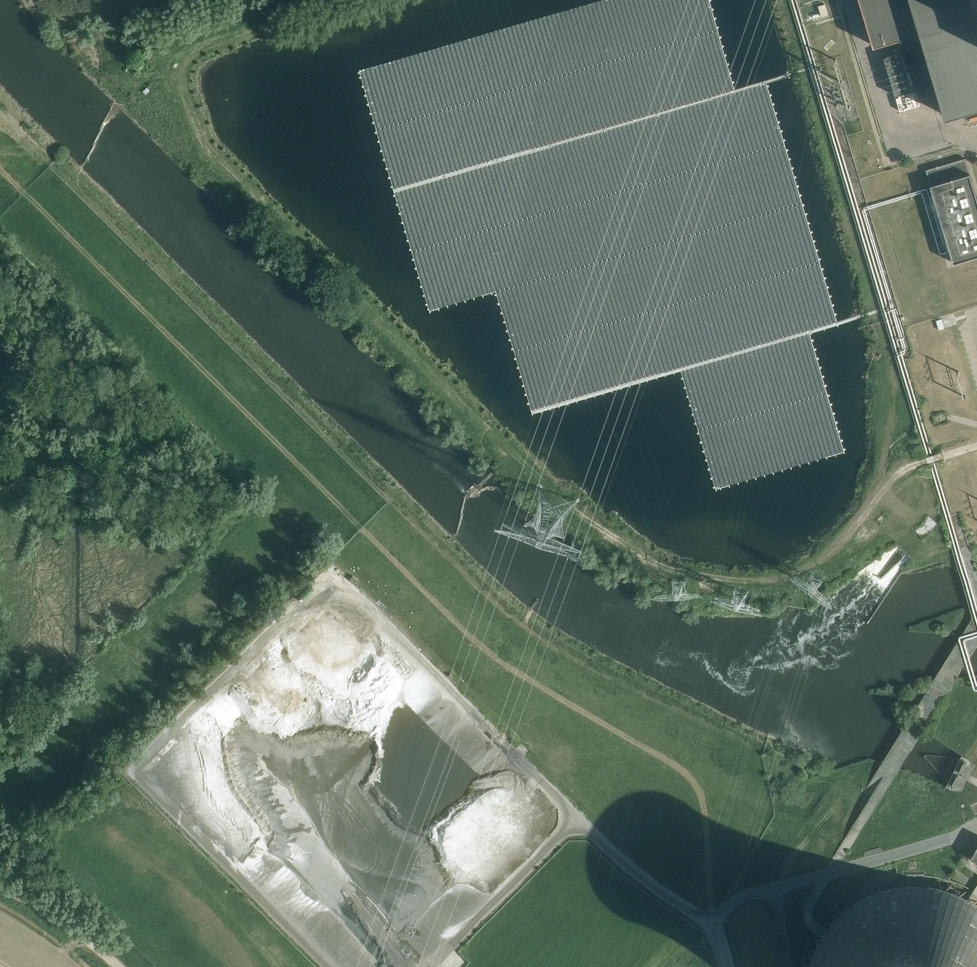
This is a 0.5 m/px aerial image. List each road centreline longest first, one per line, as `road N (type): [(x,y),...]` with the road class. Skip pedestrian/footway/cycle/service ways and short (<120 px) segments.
road 1 (unclassified): [(120,966),(44,908),(0,885)]

